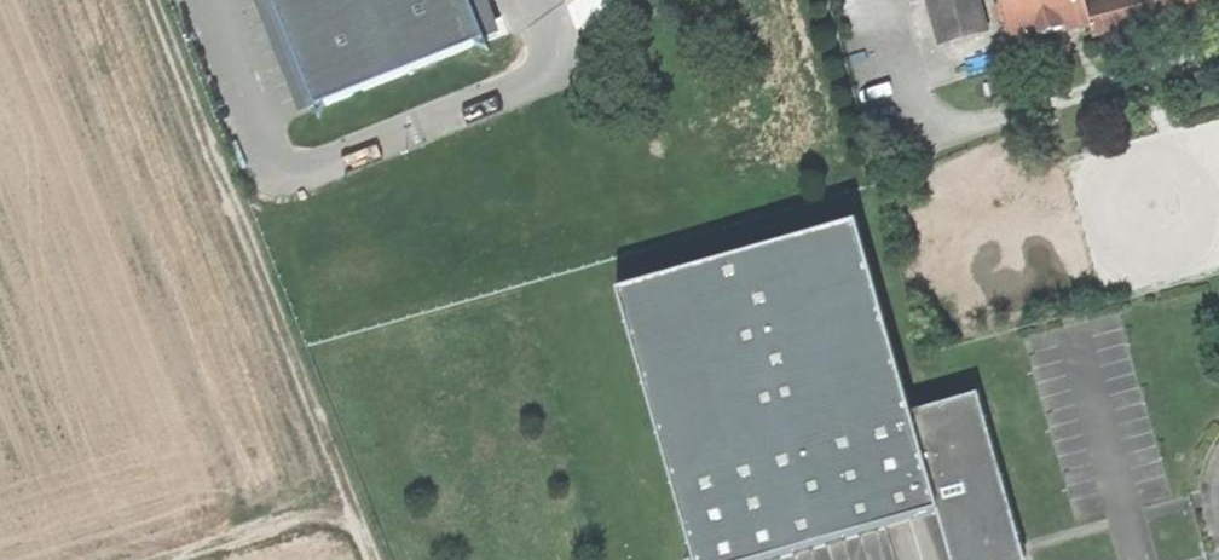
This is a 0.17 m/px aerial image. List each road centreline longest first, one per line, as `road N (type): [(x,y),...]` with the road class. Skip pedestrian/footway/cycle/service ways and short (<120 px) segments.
road 1 (track): [(157,0),(381,559)]
road 2 (track): [(355,496),(144,559)]

